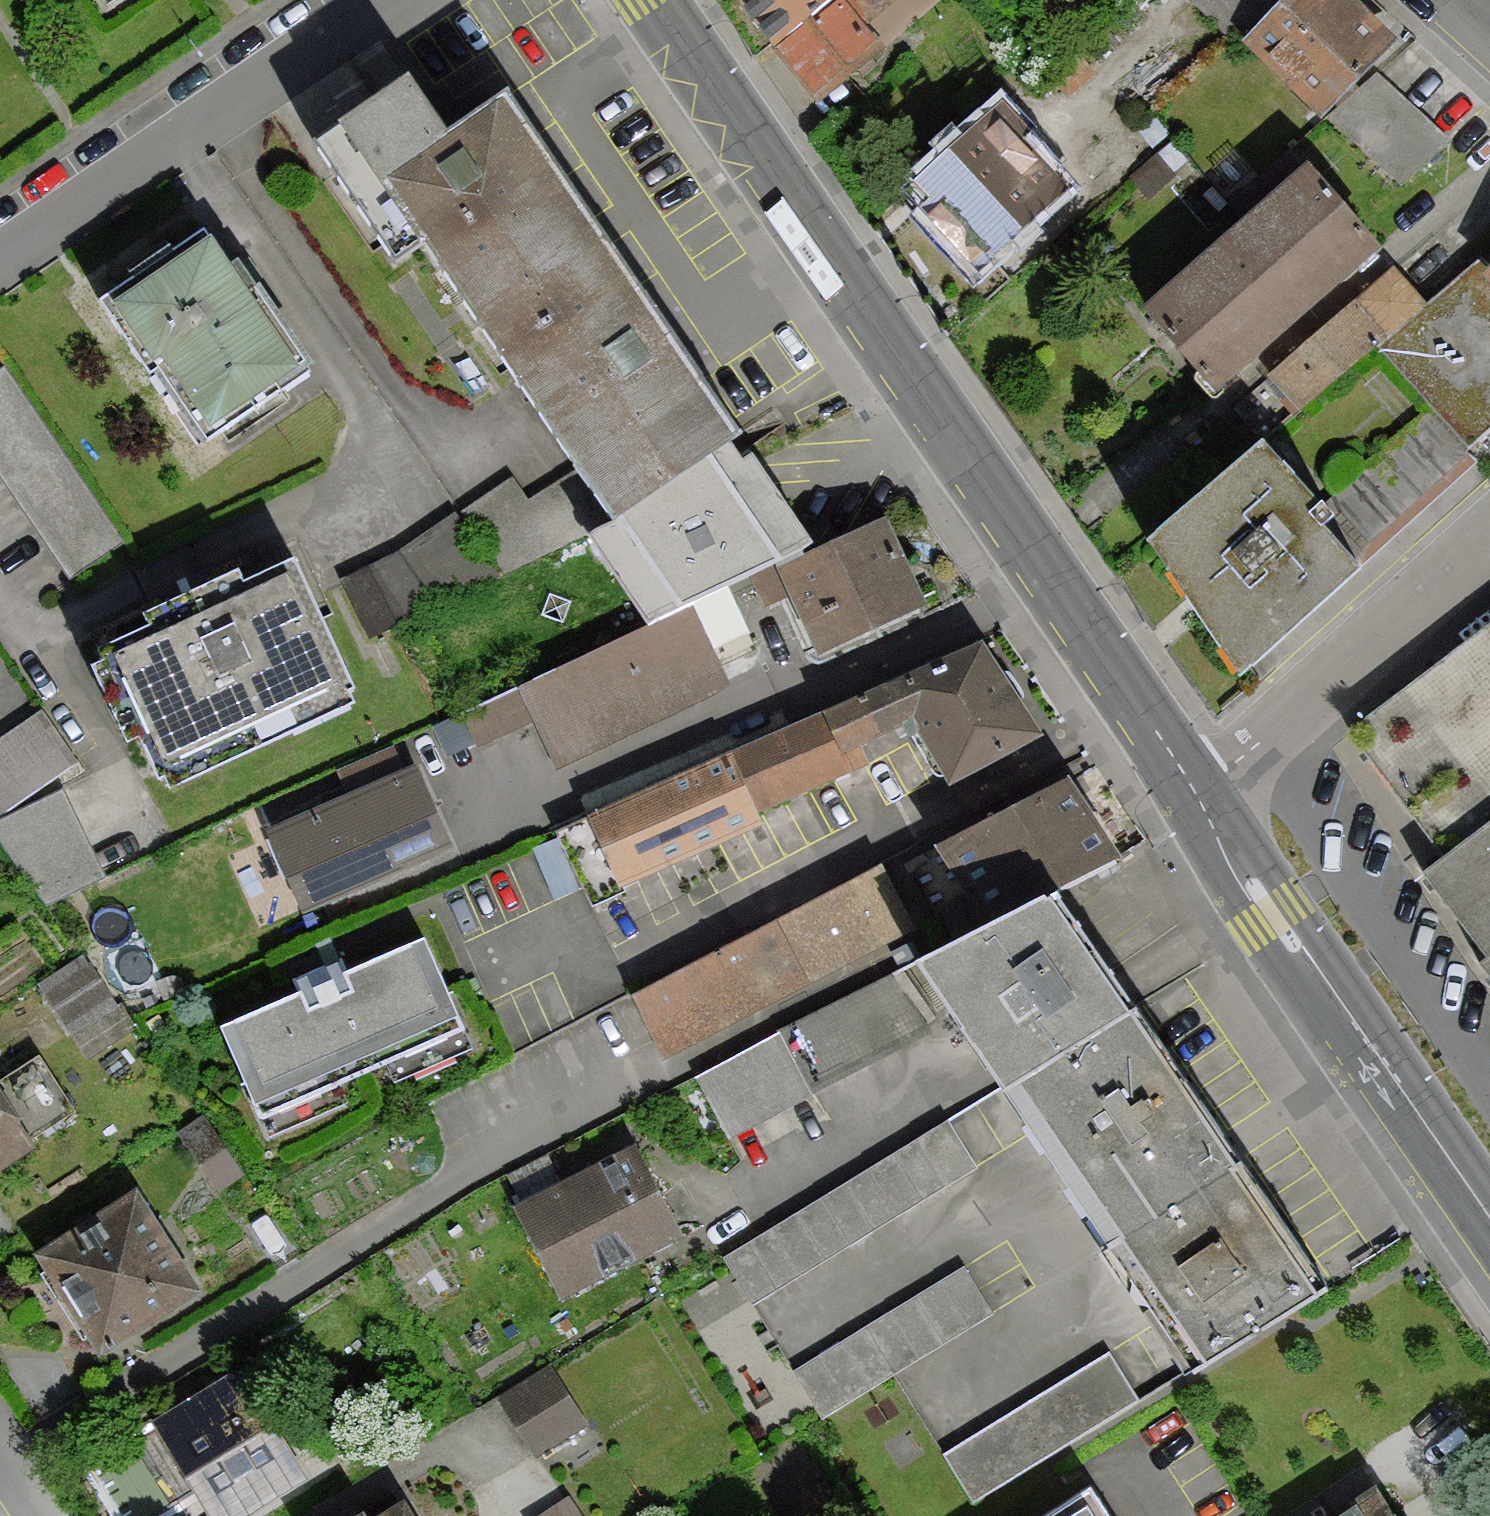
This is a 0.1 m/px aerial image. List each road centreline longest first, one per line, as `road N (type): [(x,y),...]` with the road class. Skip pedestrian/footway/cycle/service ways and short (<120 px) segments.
road 1 (primary): [(1198,796),(942,405),(652,0)]
road 2 (primary): [(1489,1234),(1198,796)]
road 3 (unclassified): [(0,263),(383,0)]
road 4 (residential): [(1198,796),(1489,529)]

